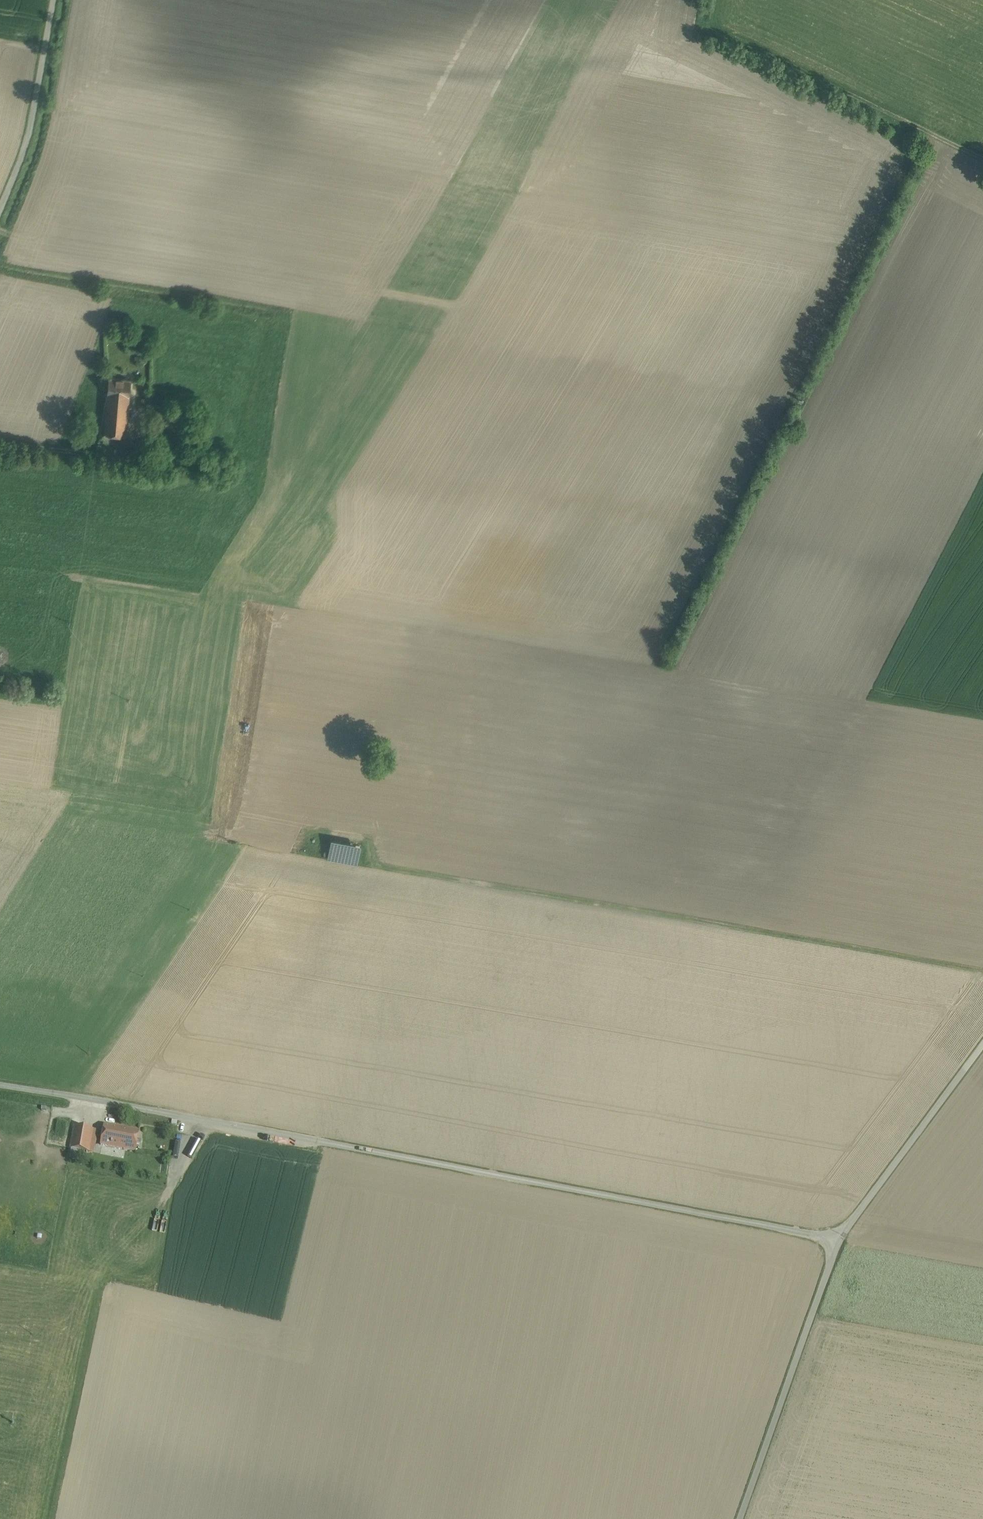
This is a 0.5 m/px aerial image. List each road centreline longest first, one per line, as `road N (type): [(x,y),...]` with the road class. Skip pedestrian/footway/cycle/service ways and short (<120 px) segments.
road 1 (unclassified): [(0,1083),(839,1239)]
road 2 (unclassified): [(839,1239),(740,1518)]
road 3 (unclassified): [(982,1046),(839,1239)]
road 4 (unclassified): [(53,0),(31,128),(0,209)]

